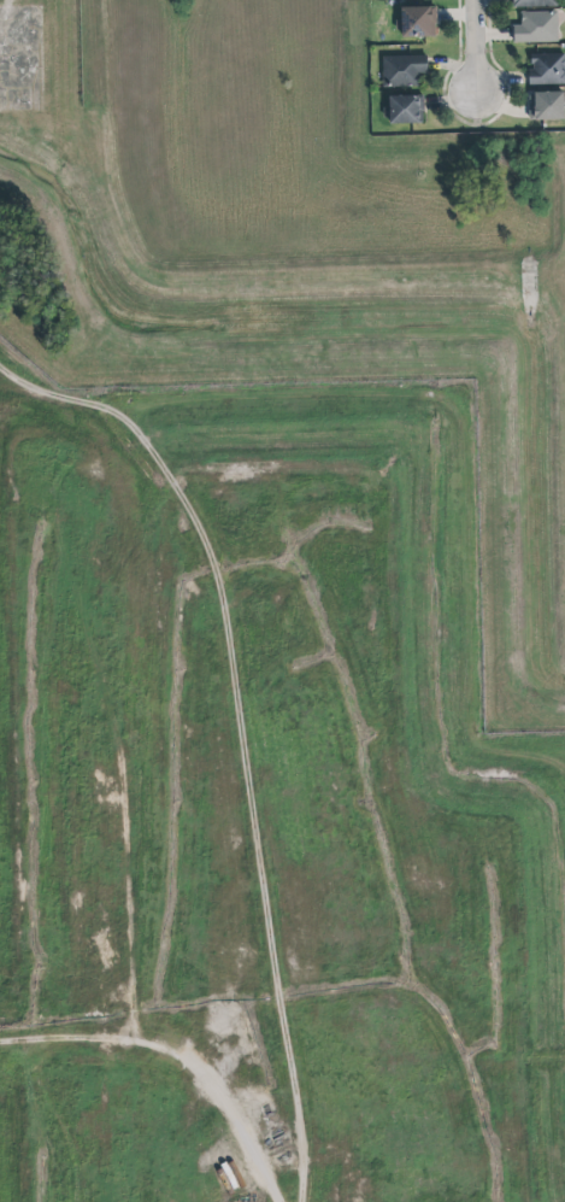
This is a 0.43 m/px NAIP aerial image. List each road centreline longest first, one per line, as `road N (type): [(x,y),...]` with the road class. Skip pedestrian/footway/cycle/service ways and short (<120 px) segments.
road 1 (track): [(0,366),(13,379),(130,409),(363,386),(461,398),(484,740),(546,750),(564,766)]
road 2 (track): [(130,409),(199,483),(236,575),(313,1104),(313,1201)]
road 3 (track): [(0,1004),(157,1032),(205,1066),(241,1112),(282,1201)]

